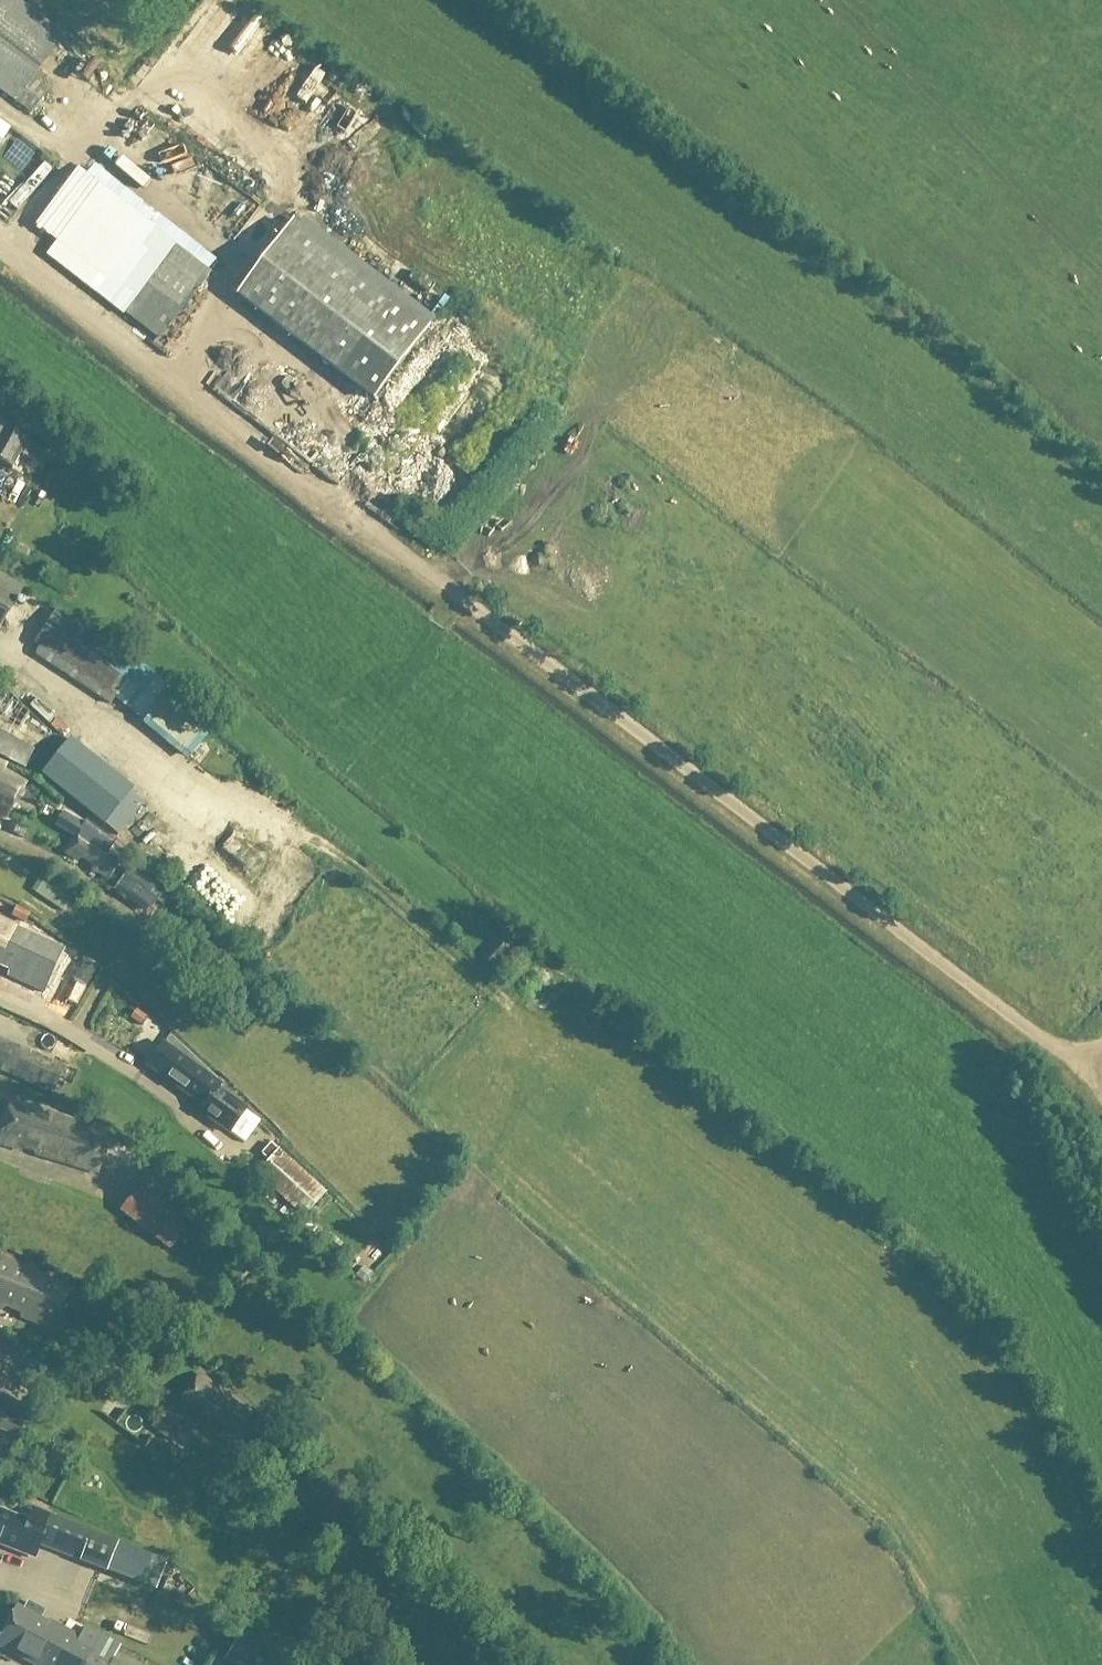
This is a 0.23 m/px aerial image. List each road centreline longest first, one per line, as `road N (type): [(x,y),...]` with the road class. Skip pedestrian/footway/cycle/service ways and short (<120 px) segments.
road 1 (unclassified): [(1101,1115),(1075,1070),(1012,1010),(0,259)]

